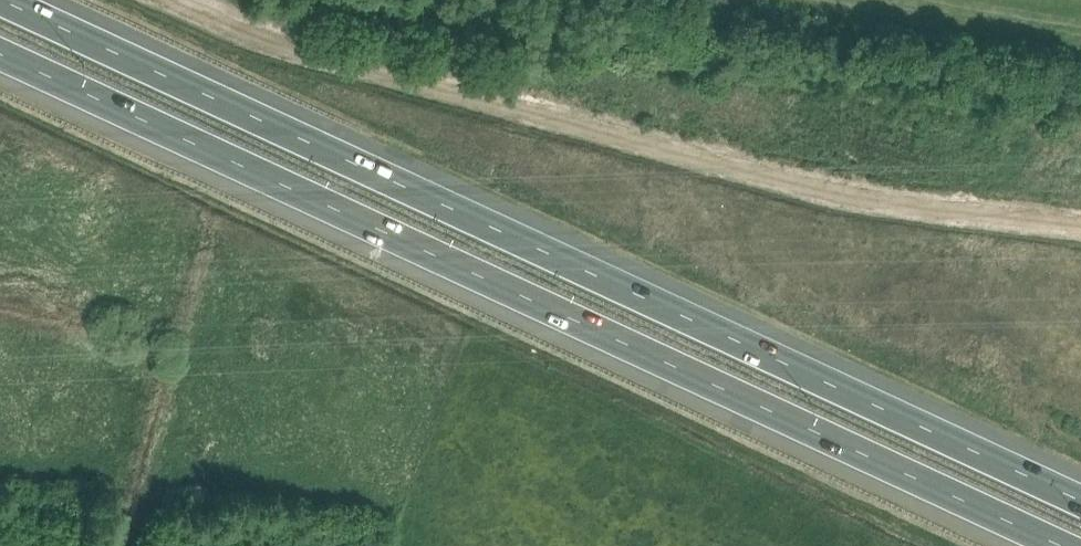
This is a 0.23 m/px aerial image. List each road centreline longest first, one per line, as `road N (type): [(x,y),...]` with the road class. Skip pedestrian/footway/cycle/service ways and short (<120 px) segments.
road 1 (motorway): [(0,49),(1077,545)]
road 2 (motorway): [(1080,489),(19,0)]
road 3 (track): [(1080,236),(846,205),(657,158),(490,114),(159,0)]

